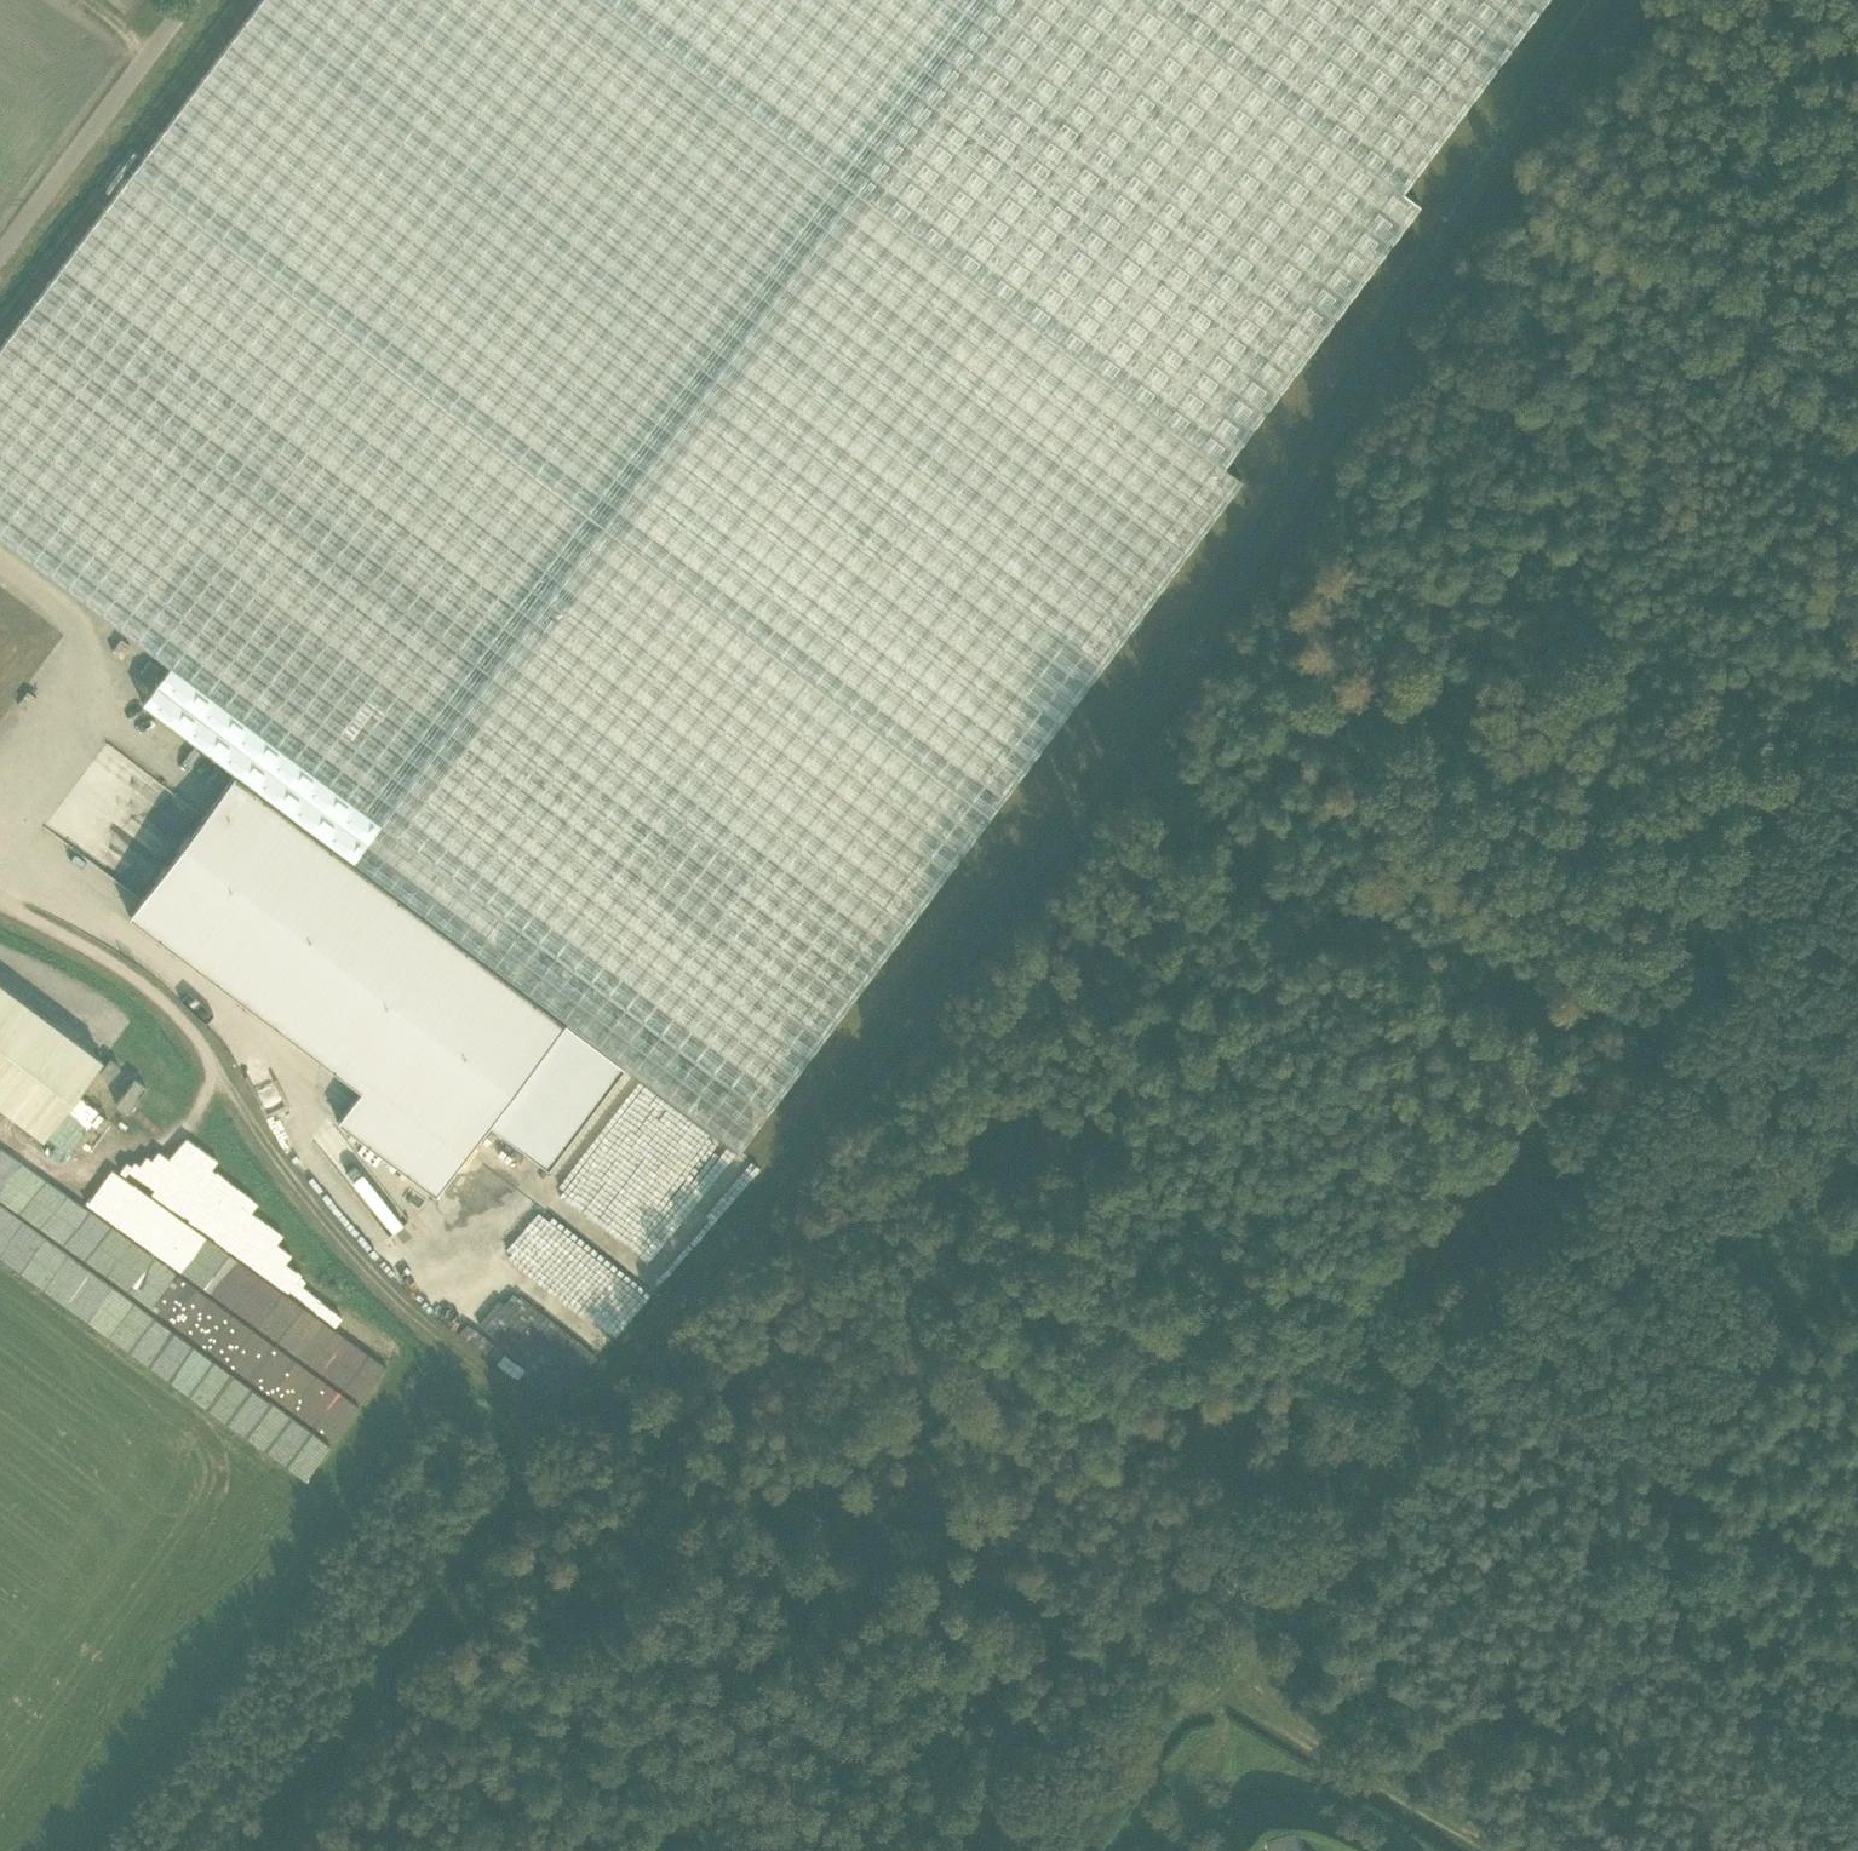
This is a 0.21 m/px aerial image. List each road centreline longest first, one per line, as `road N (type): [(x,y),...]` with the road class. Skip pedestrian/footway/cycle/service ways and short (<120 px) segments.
road 1 (track): [(1857,794),(1218,1674)]
road 2 (track): [(268,1850),(511,1496),(538,1415)]
road 3 (track): [(538,1415),(369,1275),(290,1179),(223,1072)]
road 4 (track): [(1218,1674),(1513,1850)]
road 5 (unclassified): [(0,256),(191,0)]
road 6 (unclassified): [(223,1072),(150,991),(0,908)]
road 7 (track): [(1218,1674),(1084,1850)]

